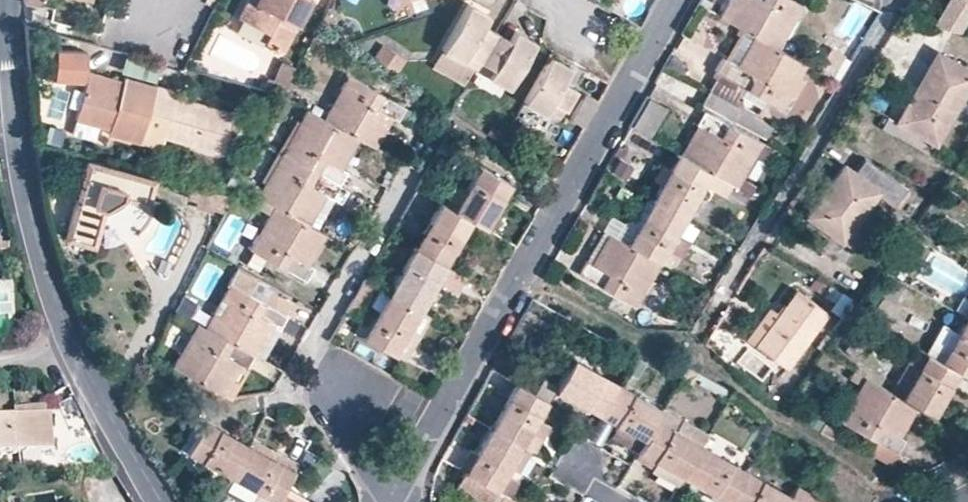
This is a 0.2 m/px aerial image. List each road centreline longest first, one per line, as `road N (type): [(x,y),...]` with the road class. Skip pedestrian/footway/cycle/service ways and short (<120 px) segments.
road 1 (residential): [(392,501),(673,0)]
road 2 (residential): [(405,177),(316,344),(347,397),(373,477),(389,501)]
road 3 (residential): [(716,308),(895,0)]
road 4 (residential): [(6,25),(39,248),(70,351)]
road 5 (residential): [(70,351),(158,501)]

